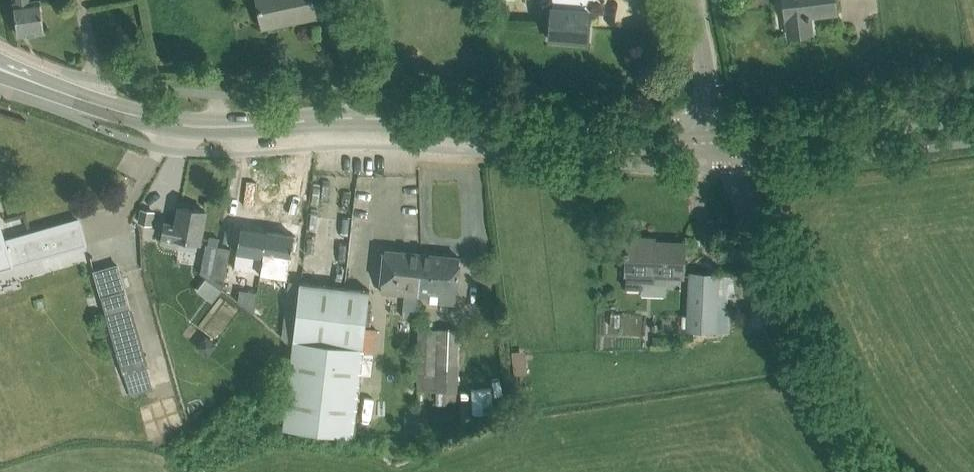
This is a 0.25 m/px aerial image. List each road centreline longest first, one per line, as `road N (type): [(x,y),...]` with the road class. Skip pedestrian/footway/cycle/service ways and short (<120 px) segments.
road 1 (tertiary): [(725,141),(346,119),(164,121),(0,68)]
road 2 (unclassified): [(856,471),(829,419),(725,141)]
road 3 (tertiary): [(725,141),(973,113)]
road 4 (unclassified): [(725,141),(712,114),(692,0)]

